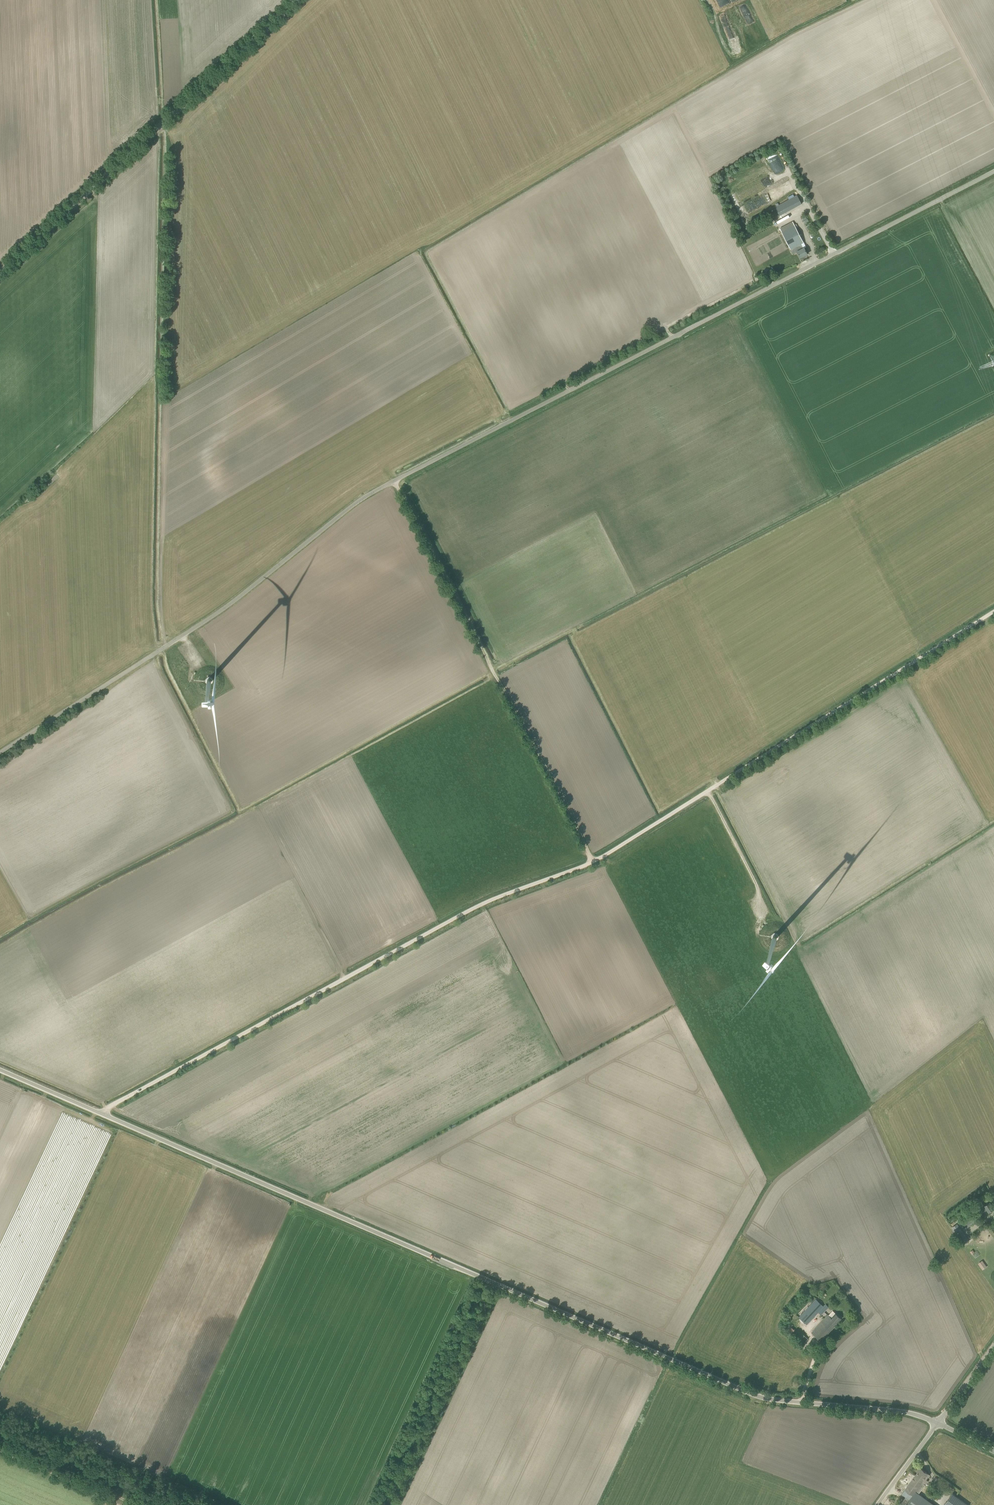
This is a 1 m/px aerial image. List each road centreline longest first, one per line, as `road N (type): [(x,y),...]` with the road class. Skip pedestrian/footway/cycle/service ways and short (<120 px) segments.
road 1 (unclassified): [(0,751),(209,616),(366,494),(993,173)]
road 2 (track): [(102,1115),(404,949),(595,862),(993,613)]
road 3 (unclassified): [(939,1424),(742,1393),(0,1070)]
road 4 (track): [(595,862),(394,481)]
road 5 (tertiary): [(0,272),(289,0)]
road 6 (track): [(0,1446),(140,1504)]

